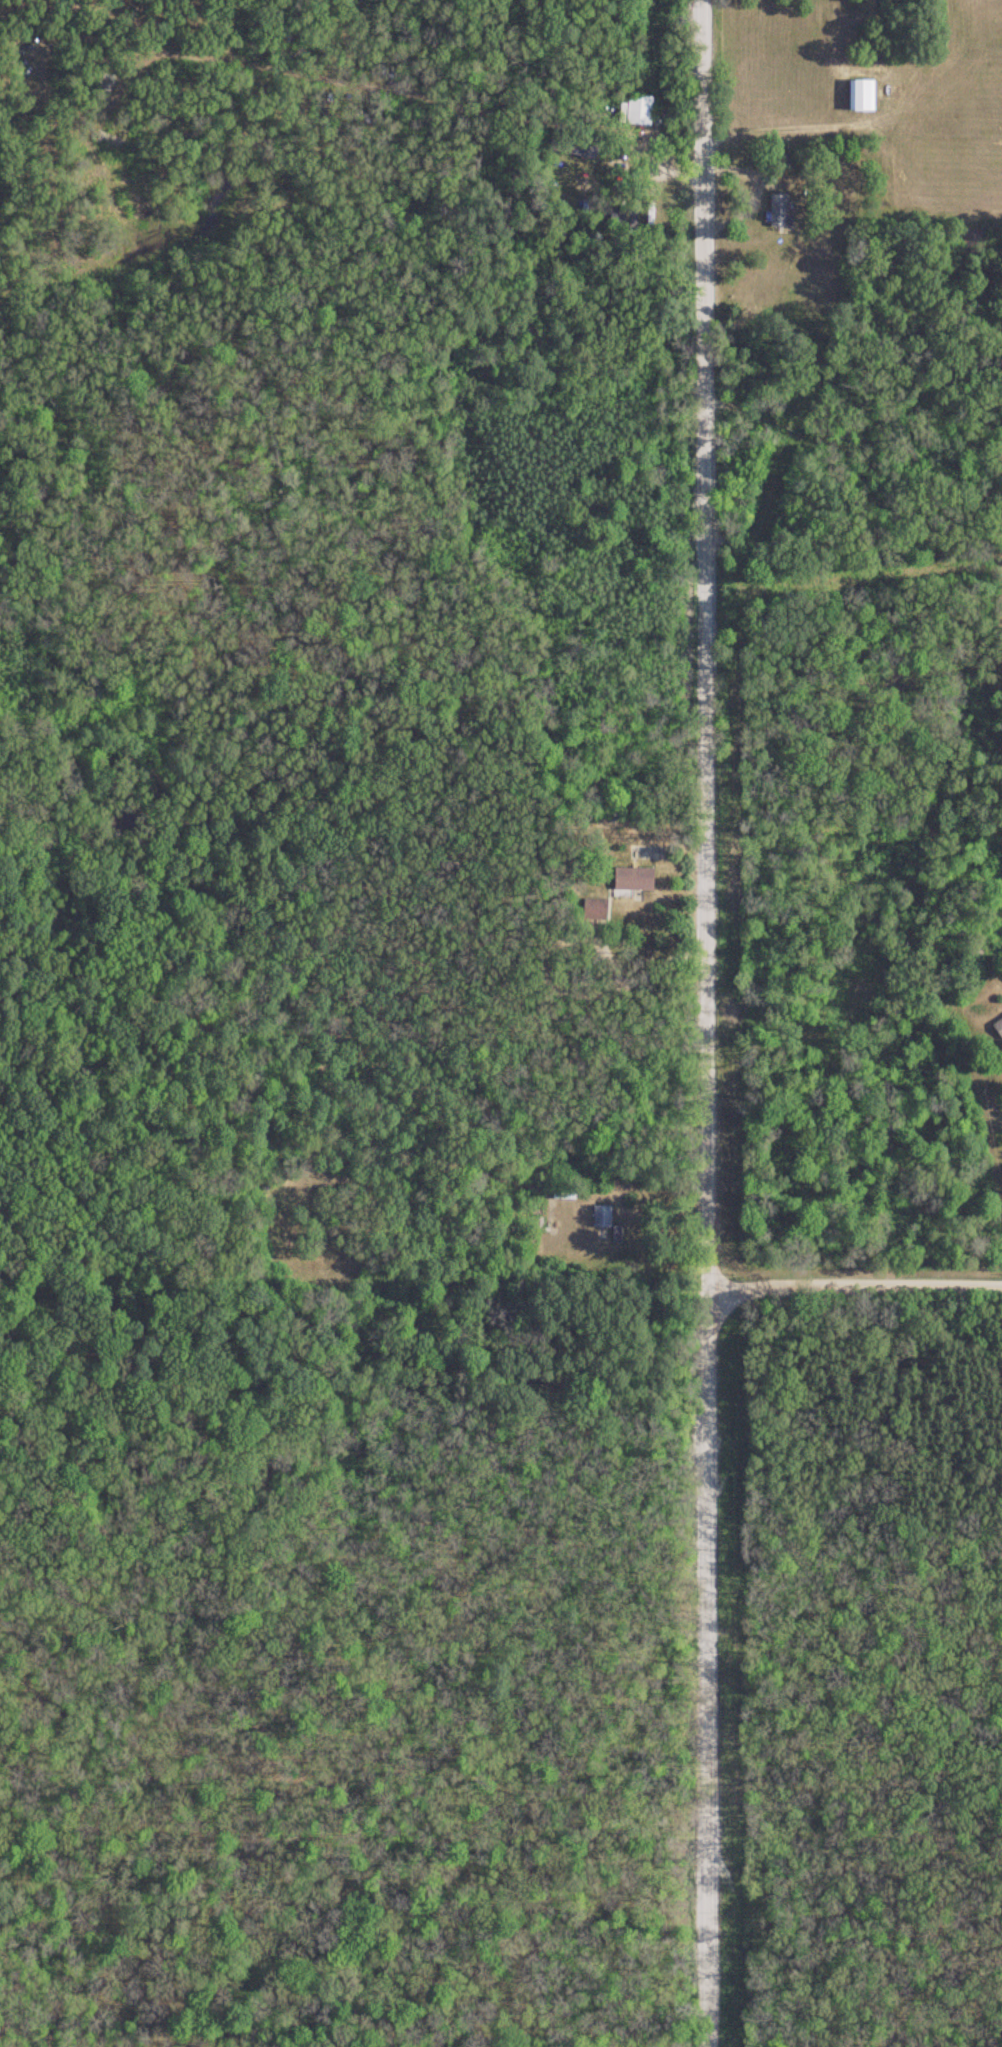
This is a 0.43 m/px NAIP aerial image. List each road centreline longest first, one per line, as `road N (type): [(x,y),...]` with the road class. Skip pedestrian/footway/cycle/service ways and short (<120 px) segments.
road 1 (residential): [(706,2046),(690,0)]
road 2 (residential): [(702,1264),(1001,1261)]

